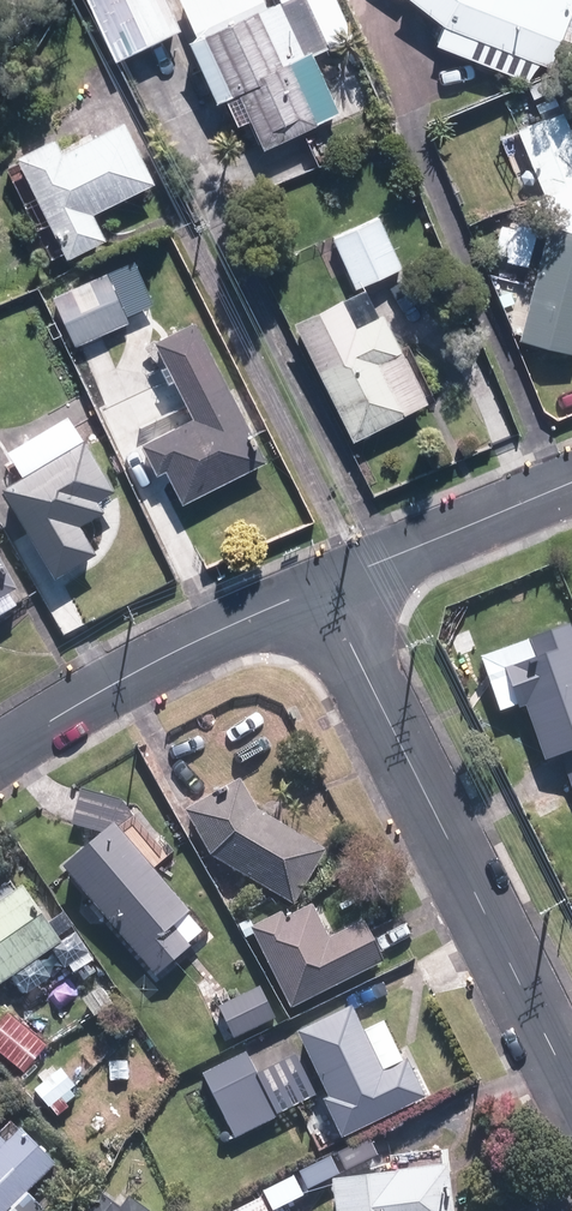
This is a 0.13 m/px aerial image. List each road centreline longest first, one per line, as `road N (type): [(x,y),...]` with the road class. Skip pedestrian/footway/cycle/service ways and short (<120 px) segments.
road 1 (residential): [(571,1094),(317,588)]
road 2 (residential): [(317,588),(57,721),(0,759)]
road 3 (residential): [(571,482),(317,588)]

